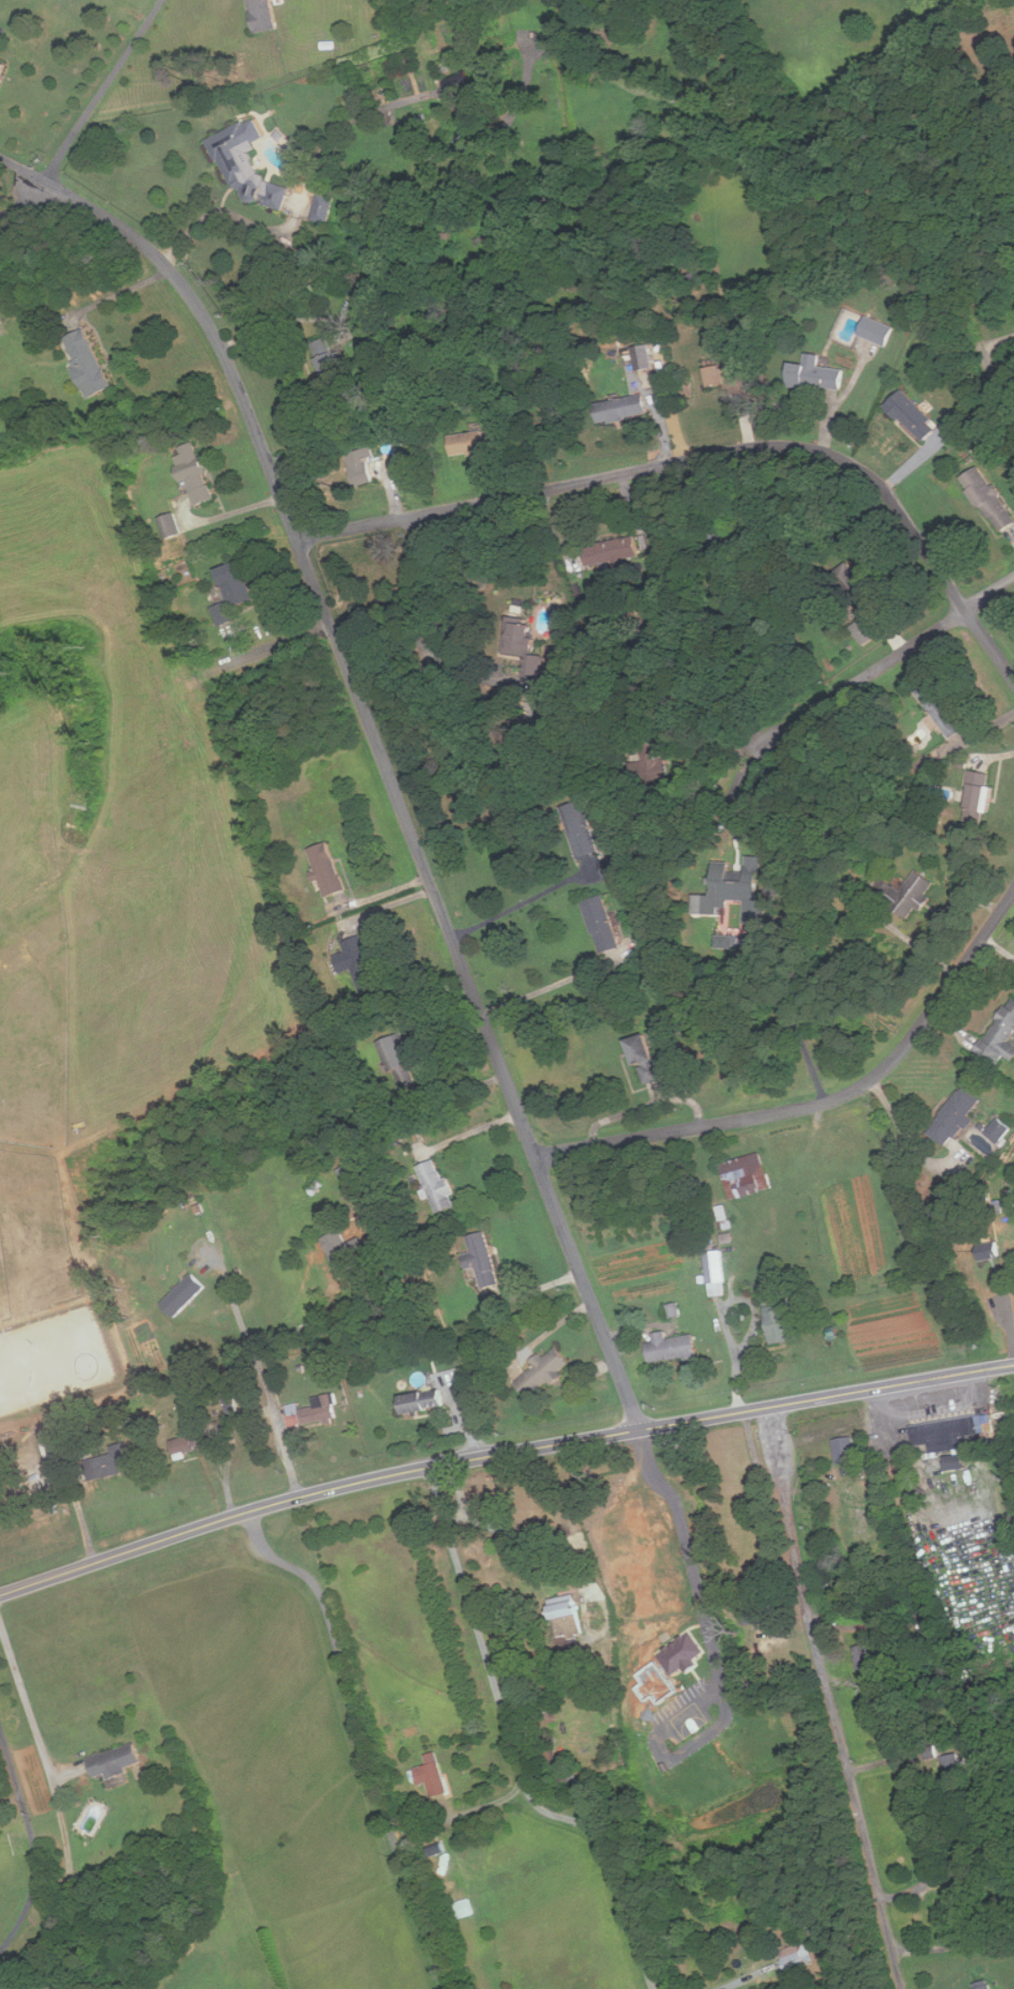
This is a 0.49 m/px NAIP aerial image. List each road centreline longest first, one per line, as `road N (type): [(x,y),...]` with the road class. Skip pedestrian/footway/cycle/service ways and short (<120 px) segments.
road 1 (residential): [(641,1430),(221,347),(171,274),(125,232),(0,158)]
road 2 (secondary): [(0,1594),(251,1510),(393,1474),(1013,1365)]
road 3 (residential): [(296,540),(754,449),(817,451),(879,487),(1013,680)]
road 4 (residential): [(903,1988),(762,1409)]
road 5 (residential): [(1013,891),(907,1044),(852,1094),(809,1109),(536,1159)]
road 6 (residential): [(653,1988),(607,1847),(545,1806),(523,1776),(433,1467)]
road 7 (residential): [(445,1988),(354,1721),(325,1603),(312,1580),(270,1554),(251,1510)]
road 8 (residential): [(1013,578),(767,748)]
road 9 (residential): [(336,642),(136,690)]

